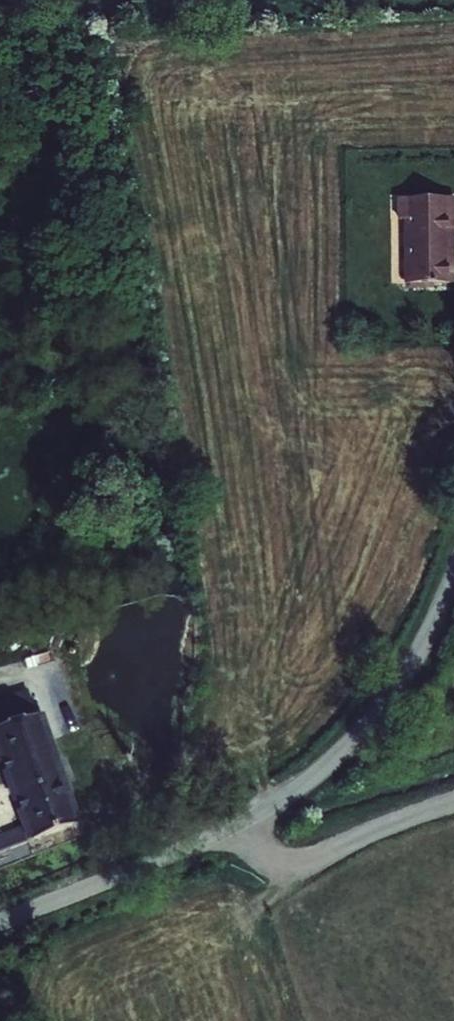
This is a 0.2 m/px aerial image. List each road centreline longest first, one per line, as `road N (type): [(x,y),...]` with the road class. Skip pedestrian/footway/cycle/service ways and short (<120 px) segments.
road 1 (unclassified): [(0,922),(187,846),(290,793),(401,677),(453,582)]

